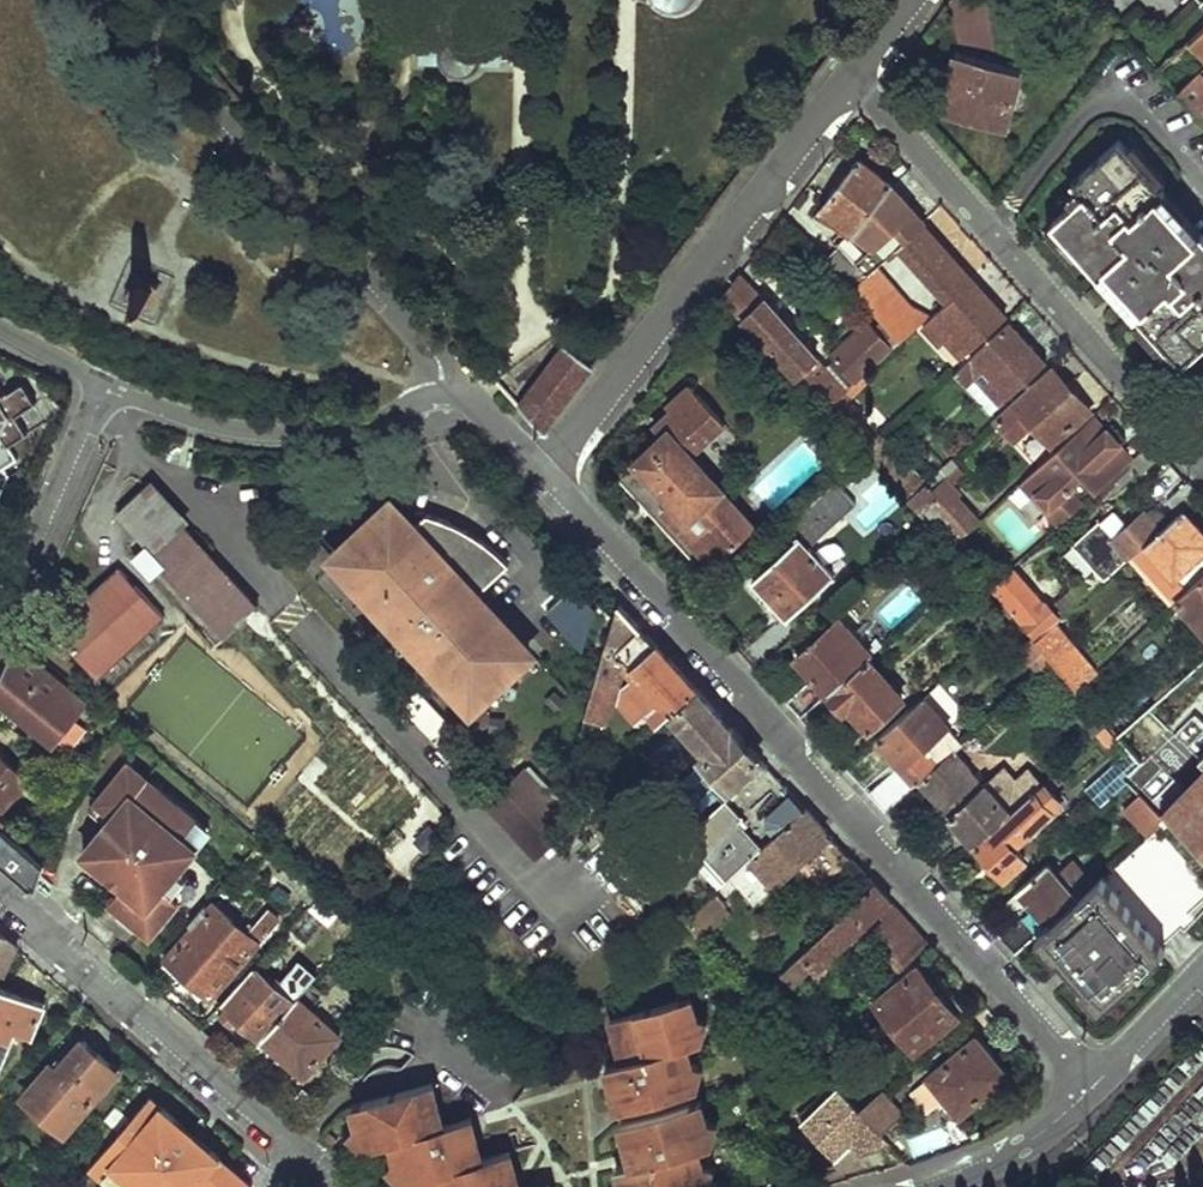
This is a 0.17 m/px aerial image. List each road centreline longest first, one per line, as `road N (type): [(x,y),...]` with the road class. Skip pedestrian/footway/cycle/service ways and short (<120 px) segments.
road 1 (residential): [(1093,1085),(545,477)]
road 2 (residential): [(851,75),(1202,467)]
road 3 (residential): [(112,0),(423,341),(439,396)]
road 4 (residential): [(545,477),(851,75)]
road 5 (residential): [(0,890),(335,1186)]
road 6 (residential): [(439,396),(343,426),(265,433),(221,428),(109,387)]
road 7 (residential): [(0,635),(109,387)]
road 8 (residential): [(935,1186),(1042,1132),(1093,1085)]
road 9 (residential): [(1093,1085),(1202,975)]
road 10 (residential): [(439,396),(492,416),(545,477)]
road 11 (residential): [(109,387),(0,330)]

